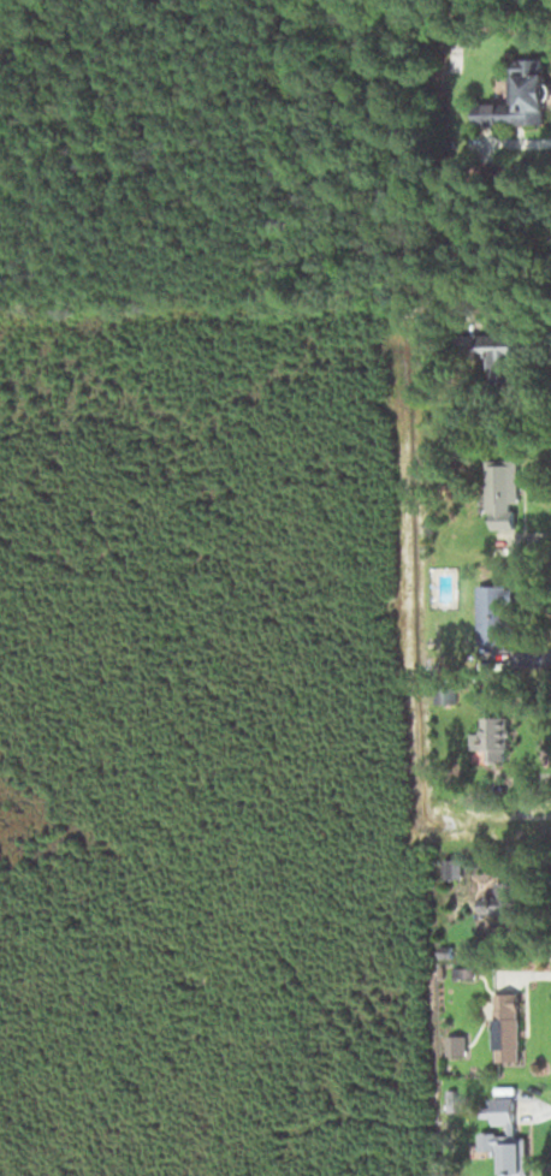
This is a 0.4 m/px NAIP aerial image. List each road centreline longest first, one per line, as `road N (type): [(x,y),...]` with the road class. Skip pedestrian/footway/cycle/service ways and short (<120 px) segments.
road 1 (residential): [(427,820),(550,817)]

